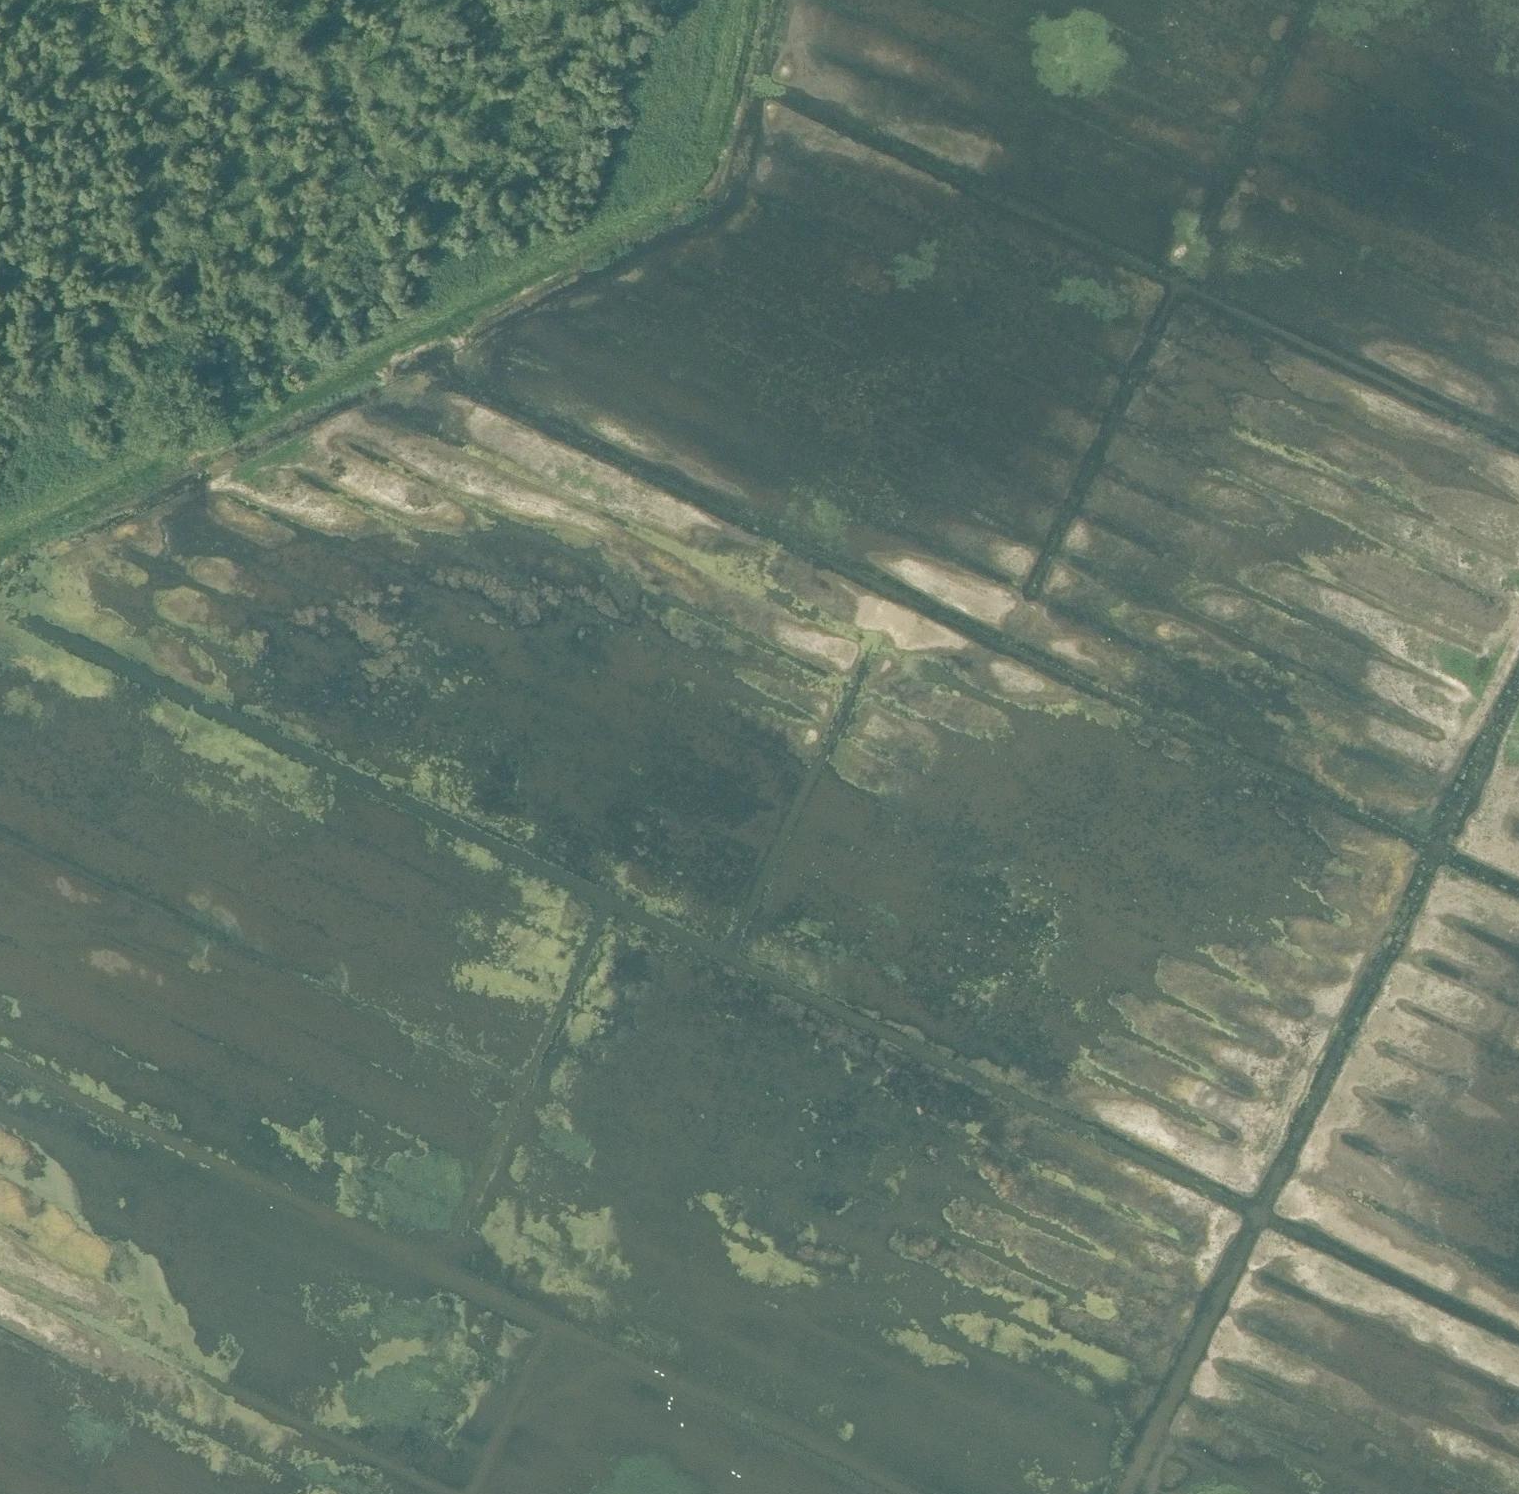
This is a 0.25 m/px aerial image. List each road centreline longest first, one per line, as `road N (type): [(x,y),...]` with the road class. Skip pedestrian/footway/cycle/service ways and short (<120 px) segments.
road 1 (track): [(758,0),(714,185),(695,208),(0,544)]

